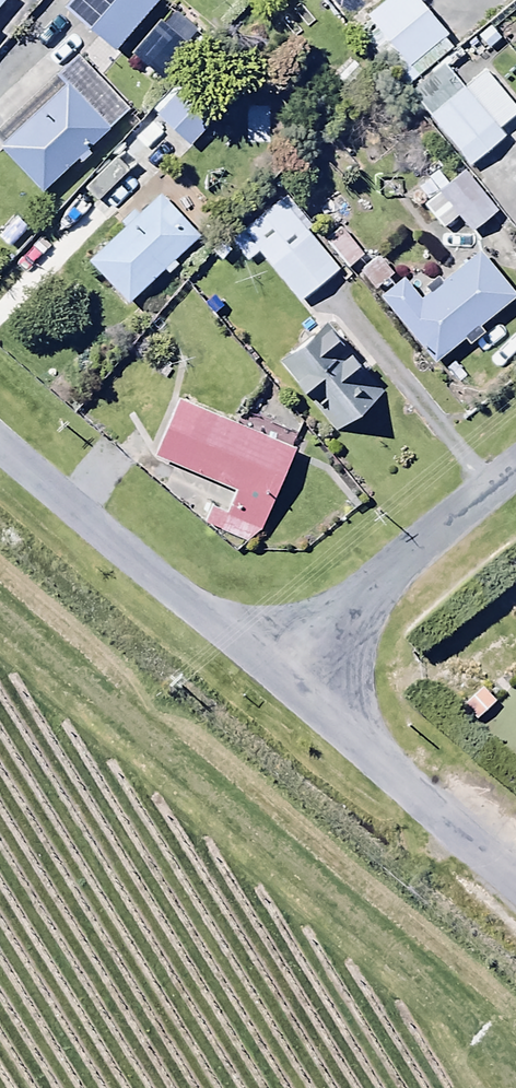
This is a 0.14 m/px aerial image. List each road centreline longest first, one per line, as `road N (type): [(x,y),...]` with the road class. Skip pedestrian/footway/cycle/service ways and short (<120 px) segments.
road 1 (residential): [(0,446),(269,666)]
road 2 (residential): [(269,666),(515,885)]
road 3 (residential): [(515,465),(269,666)]

